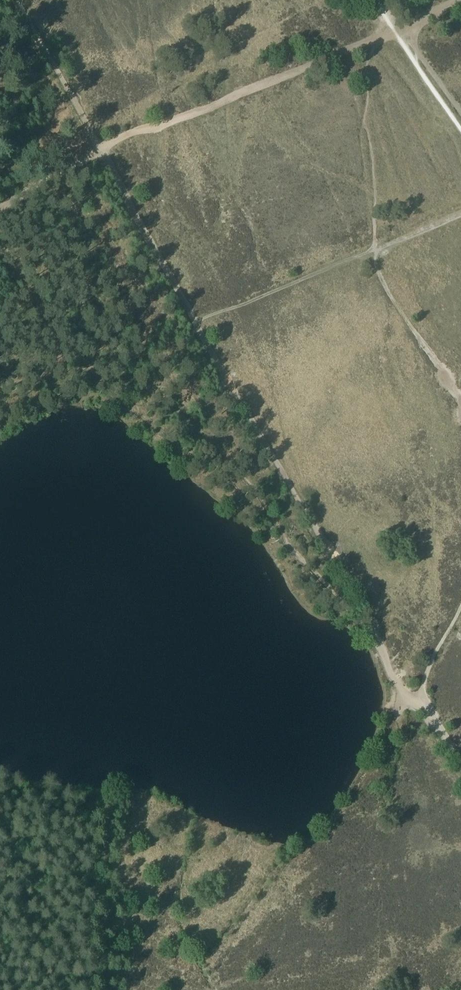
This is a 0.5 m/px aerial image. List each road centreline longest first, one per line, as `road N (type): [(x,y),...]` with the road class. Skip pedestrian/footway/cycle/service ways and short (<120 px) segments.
road 1 (track): [(101,149),(375,641)]
road 2 (track): [(395,31),(101,149)]
road 3 (track): [(196,324),(375,251)]
road 4 (track): [(101,149),(18,0)]

